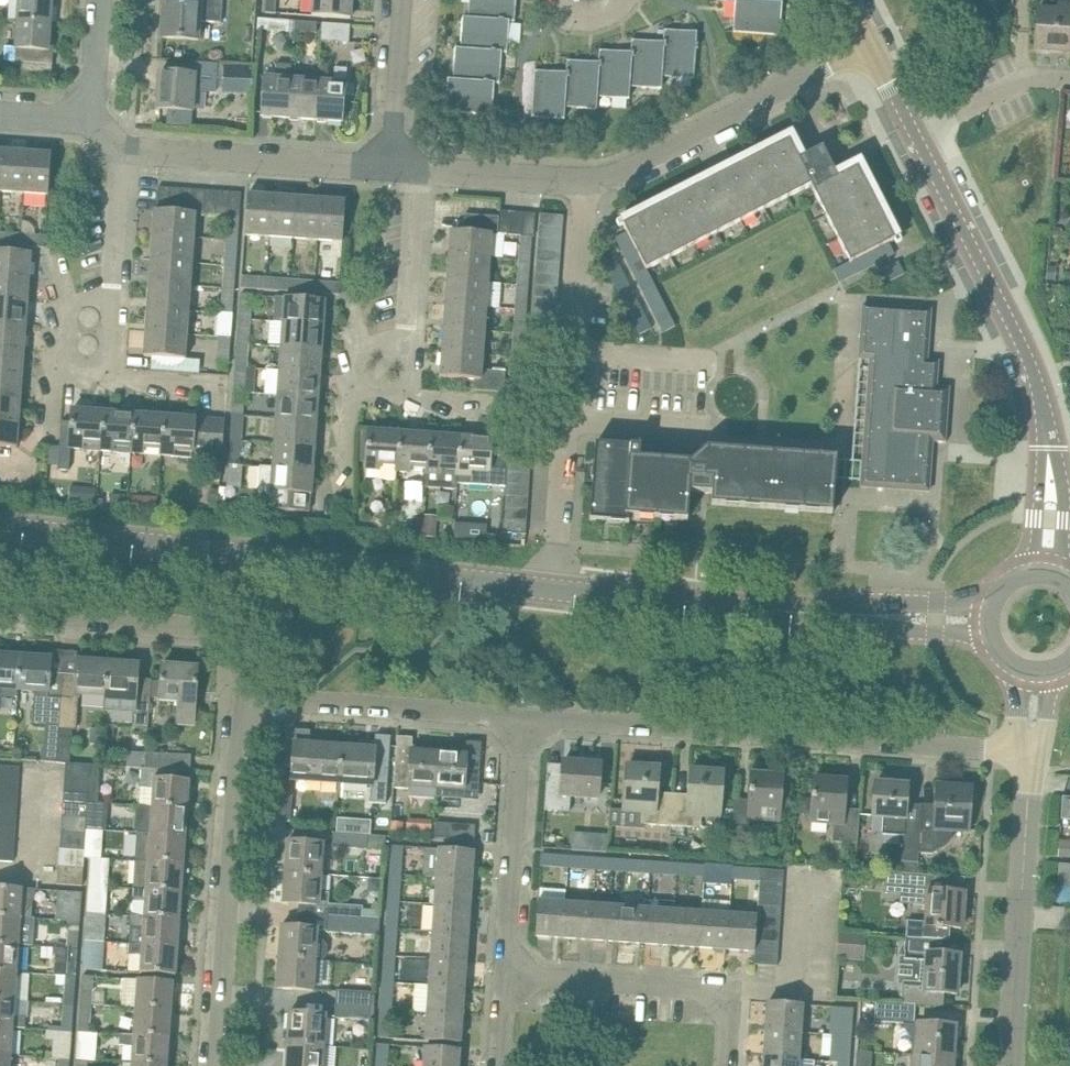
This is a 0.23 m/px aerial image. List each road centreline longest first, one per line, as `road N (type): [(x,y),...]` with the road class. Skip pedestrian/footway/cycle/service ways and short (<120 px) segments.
road 1 (secondary): [(555,588),(0,525)]
road 2 (residential): [(1030,750),(522,716)]
road 3 (tertiary): [(1047,571),(1048,433),(1033,368),(915,134)]
road 4 (secondary): [(984,622),(555,588)]
road 5 (residential): [(217,1065),(241,735),(261,683)]
road 6 (residential): [(870,44),(624,171),(586,180)]
road 7 (tertiary): [(1007,1065),(1030,750)]
road 8 (residential): [(727,1065),(723,1001),(699,988),(504,974)]
road 9 (unclassified): [(261,683),(207,628),(0,613)]
road 10 (residential): [(393,168),(121,150)]
road 11 (residential): [(522,716),(296,700),(261,683)]
road 12 (residential): [(504,974),(522,716)]
road 13 (residential): [(555,588),(566,418)]
road 14 (residential): [(586,180),(417,169)]
road 15 (residential): [(572,348),(586,180)]
road 16 (residential): [(405,337),(417,169)]
road 17 (residential): [(393,168),(403,0)]
road 18 (residential): [(915,134),(1031,77),(1069,80)]
road 19 (residential): [(114,297),(121,150)]
road 20 (residential): [(710,429),(566,418)]
road 21 (residential): [(712,360),(572,348)]
road 22 (residential): [(91,121),(100,0)]

